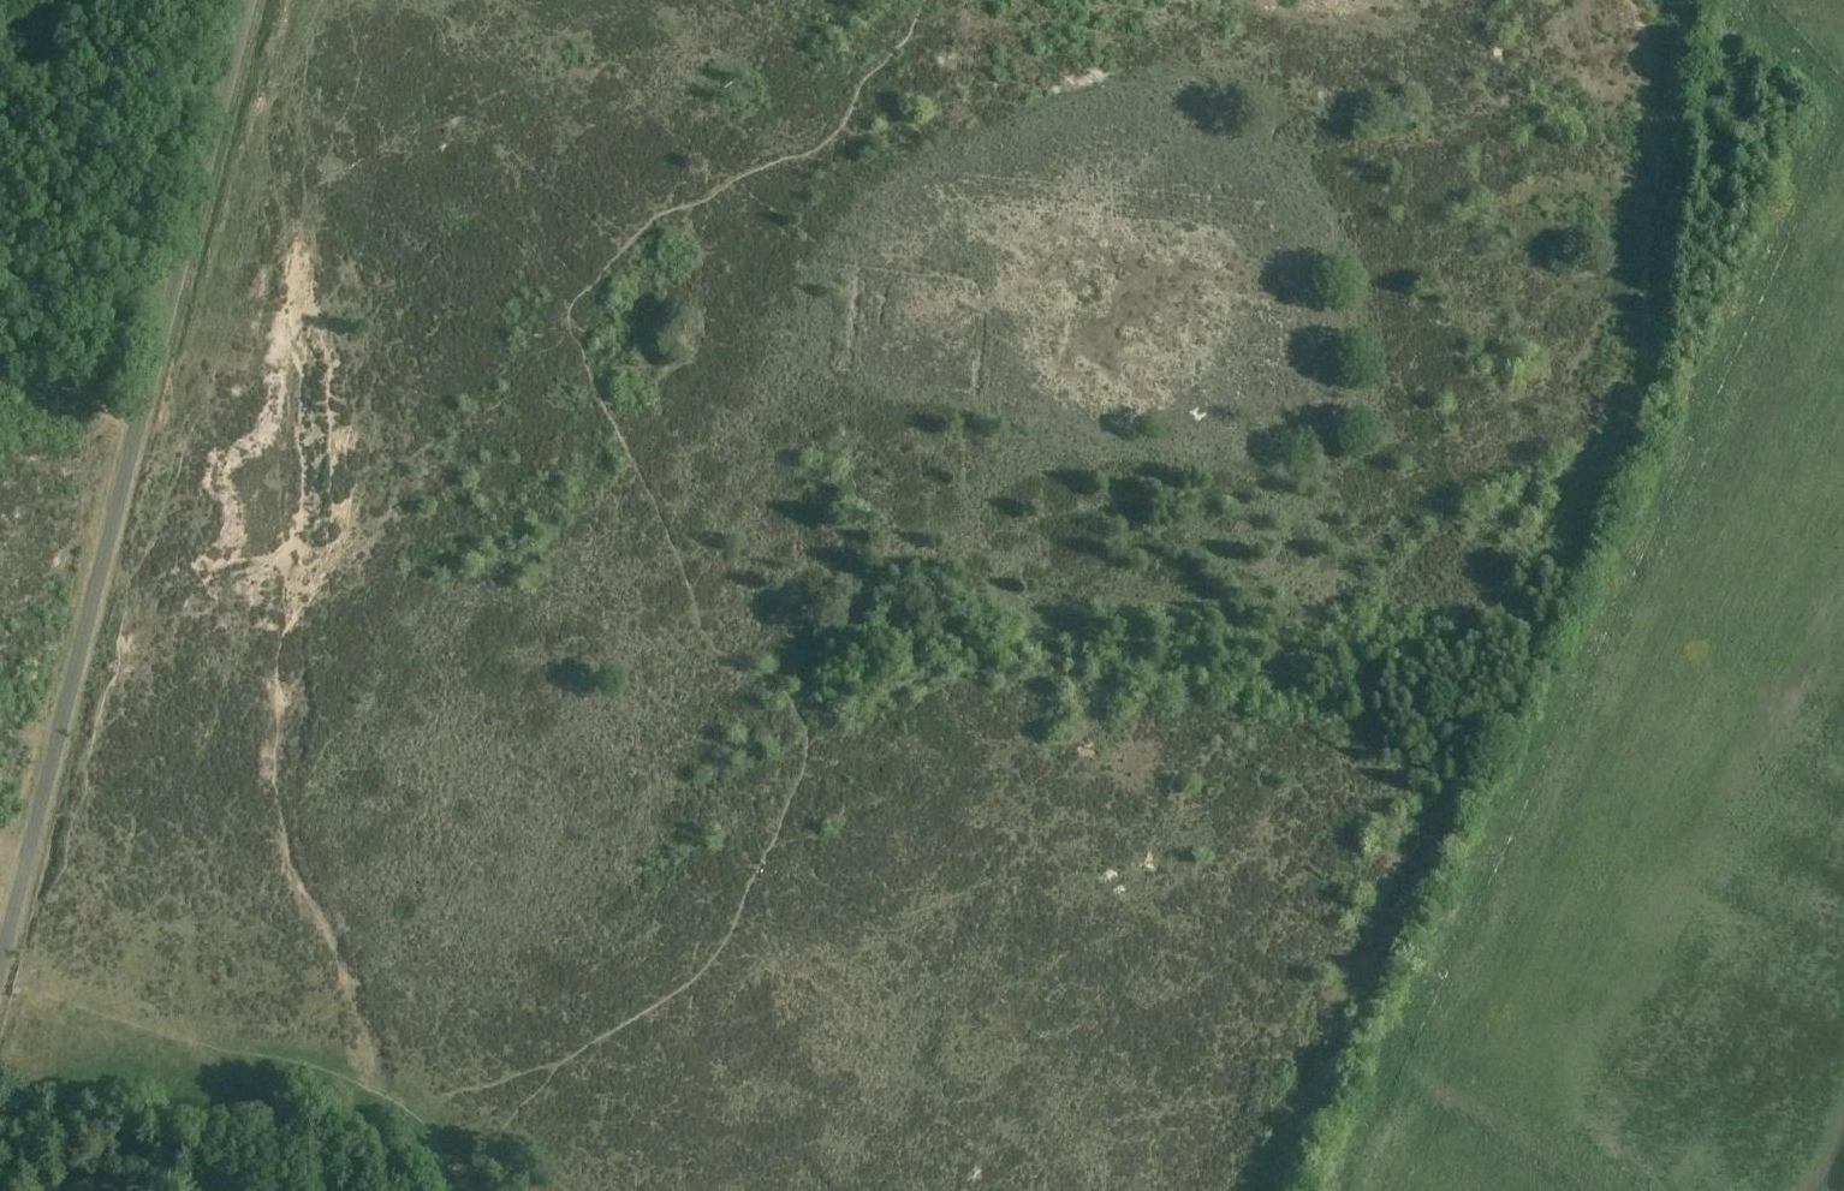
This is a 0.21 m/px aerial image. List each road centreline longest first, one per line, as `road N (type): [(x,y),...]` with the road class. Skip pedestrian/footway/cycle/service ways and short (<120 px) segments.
road 1 (unclassified): [(0,967),(250,0)]

